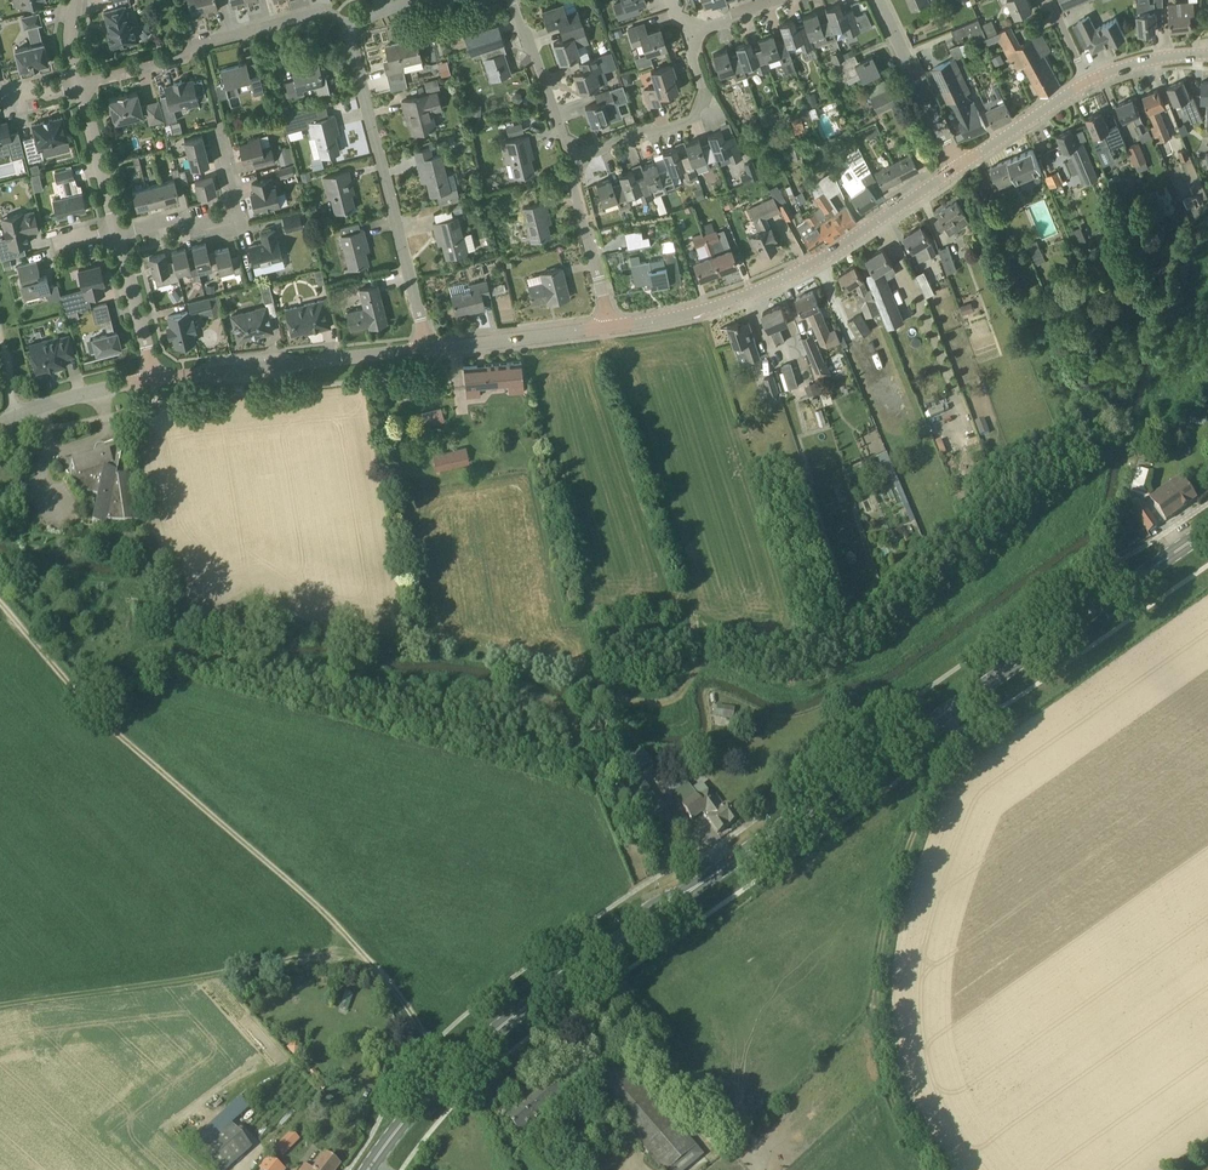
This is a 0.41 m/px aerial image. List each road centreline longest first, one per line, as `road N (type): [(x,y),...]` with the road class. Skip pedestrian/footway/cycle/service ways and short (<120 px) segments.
road 1 (primary): [(692,889),(1207,532)]
road 2 (track): [(373,963),(105,724),(5,606)]
road 3 (track): [(949,737),(890,897),(876,1011),(891,1100),(931,1169)]
road 4 (tertiary): [(612,328),(685,316),(783,279),(957,168)]
road 5 (track): [(0,1007),(373,963)]
road 6 (primary): [(369,1169),(457,1065),(620,940)]
road 7 (residential): [(425,350),(346,25)]
road 8 (residential): [(77,83),(325,12),(346,25)]
road 9 (tertiary): [(151,379),(425,350)]
road 10 (residential): [(565,167),(699,112),(705,85),(690,39)]
road 11 (residential): [(111,234),(157,218),(194,226),(220,220),(232,196),(221,134)]
road 12 (tertiary): [(425,350),(612,328)]
road 13 (residential): [(957,168),(875,0)]
road 14 (residential): [(565,167),(518,0)]
road 15 (residential): [(612,328),(565,167)]
road 16 (tertiary): [(957,168),(1089,81)]
road 17 (tertiary): [(0,425),(151,379)]
road 18 (residential): [(111,234),(77,83)]
road 19 (residential): [(151,379),(111,234)]
road 20 (track): [(457,1065),(430,1046),(373,963)]
road 21 (tertiary): [(1089,81),(1136,63),(1207,54)]

